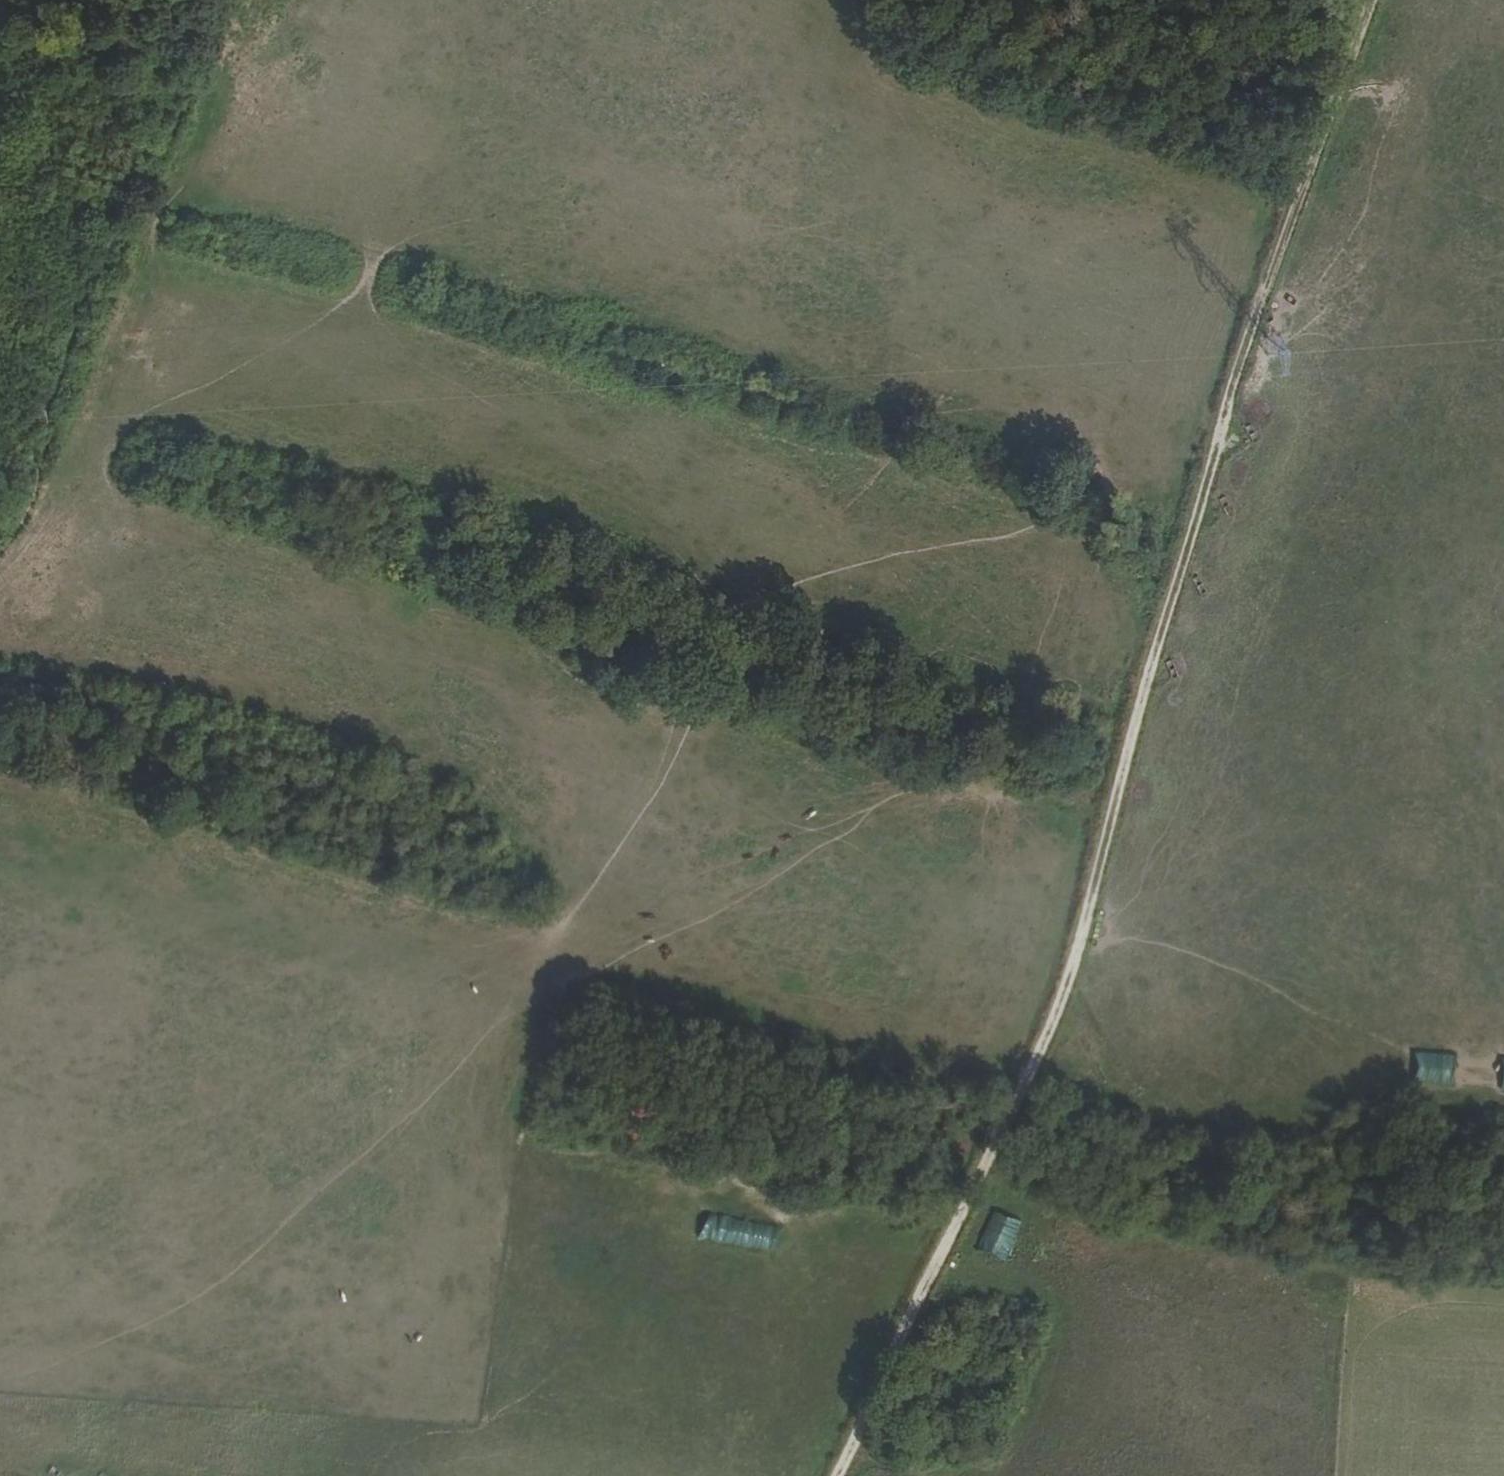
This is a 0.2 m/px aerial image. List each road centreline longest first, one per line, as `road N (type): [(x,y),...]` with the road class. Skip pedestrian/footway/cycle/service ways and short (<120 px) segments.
road 1 (track): [(0,542),(52,481),(83,422),(150,208),(269,0)]
road 2 (track): [(948,1240),(835,1475)]

